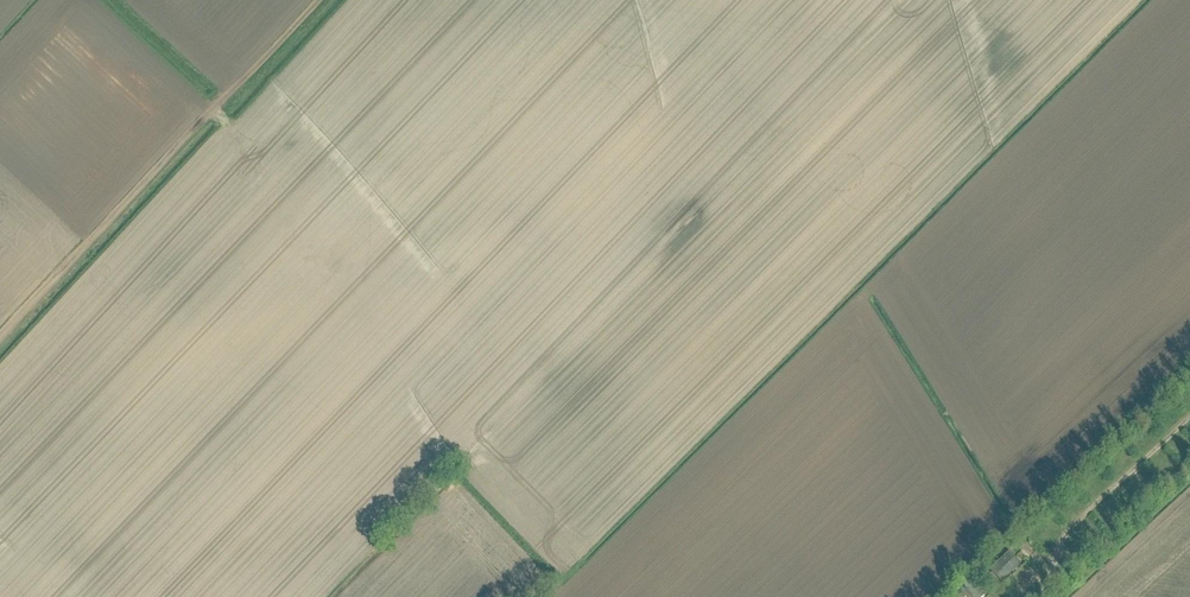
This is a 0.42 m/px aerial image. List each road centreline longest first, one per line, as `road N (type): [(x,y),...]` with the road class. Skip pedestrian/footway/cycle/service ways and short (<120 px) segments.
road 1 (track): [(0,339),(319,0)]
road 2 (track): [(1035,596),(1048,584),(1056,546),(1189,417)]

